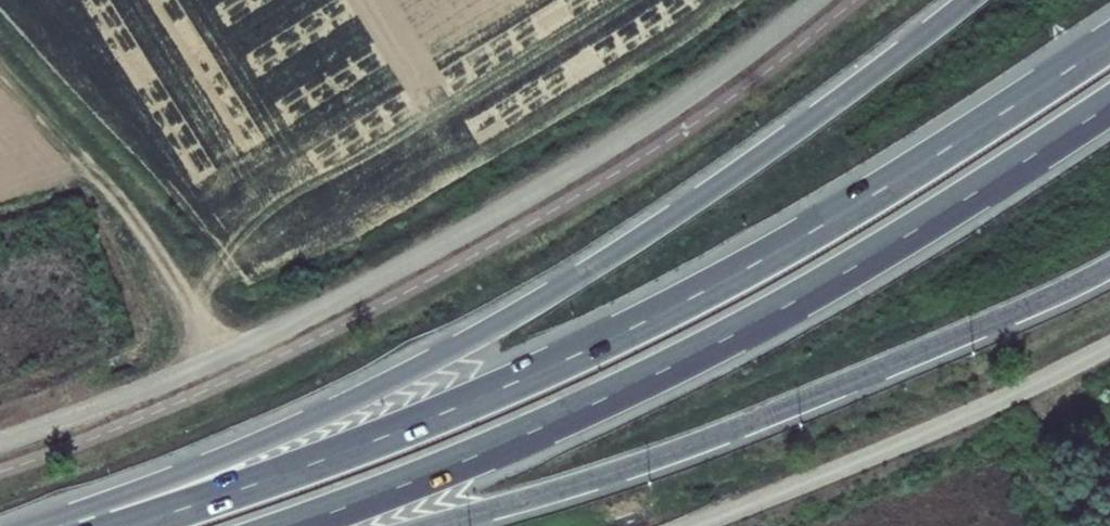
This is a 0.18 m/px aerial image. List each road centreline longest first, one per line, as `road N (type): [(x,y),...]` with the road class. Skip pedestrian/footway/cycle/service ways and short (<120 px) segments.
road 1 (trunk): [(1109,45),(855,209),(585,353),(280,479),(108,525)]
road 2 (trunk): [(972,0),(802,129),(563,289),(364,398),(206,467),(108,525)]
road 3 (trunk): [(294,525),(532,433),(729,338),(886,251),(1109,106)]
road 4 (trunk): [(431,525),(719,437),(1109,268)]

